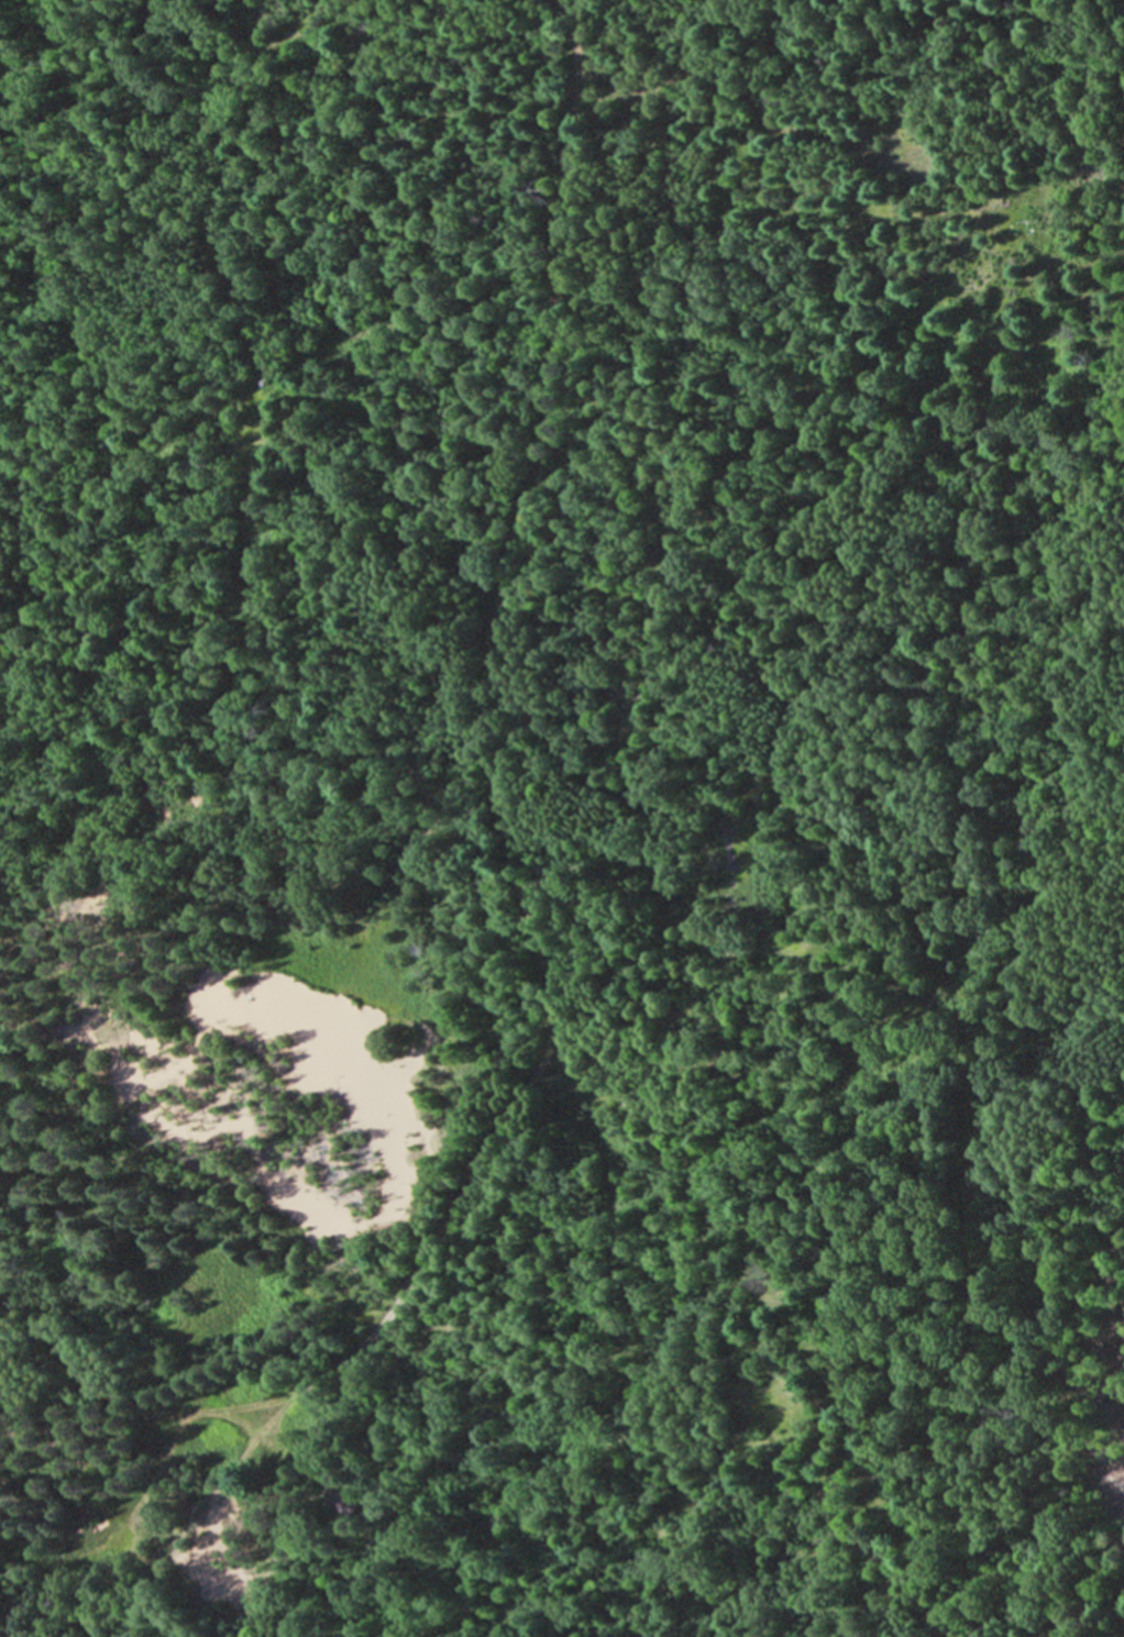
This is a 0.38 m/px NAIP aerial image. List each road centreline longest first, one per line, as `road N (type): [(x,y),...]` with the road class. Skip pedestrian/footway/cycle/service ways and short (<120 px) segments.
road 1 (track): [(551,0),(574,53),(574,111),(551,242),(558,311),(533,447),(495,571),(480,674),(497,829),(541,973),(547,1024),(539,1061),(399,1304),(364,1342),(301,1386),(251,1406),(60,1423),(0,1403)]

